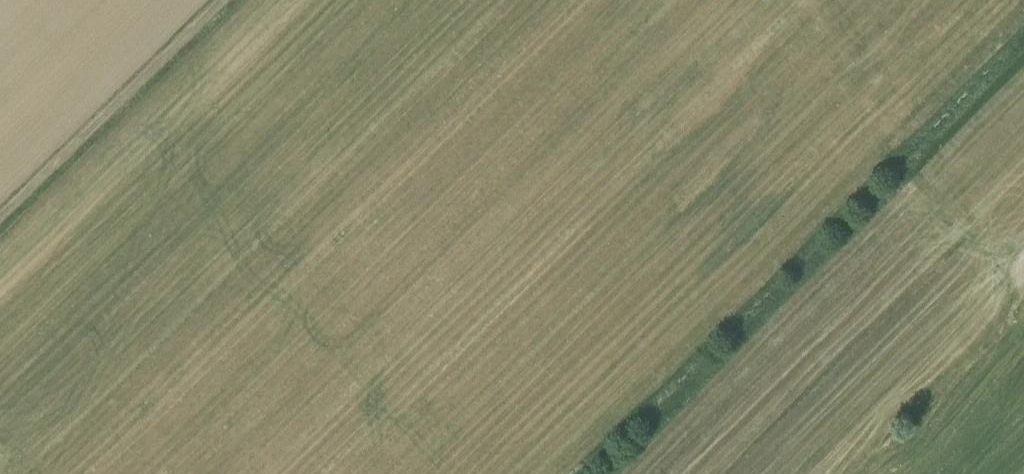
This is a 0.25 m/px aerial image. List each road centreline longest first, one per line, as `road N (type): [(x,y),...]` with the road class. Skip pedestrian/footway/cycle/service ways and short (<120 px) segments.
road 1 (track): [(223,0),(0,217)]

